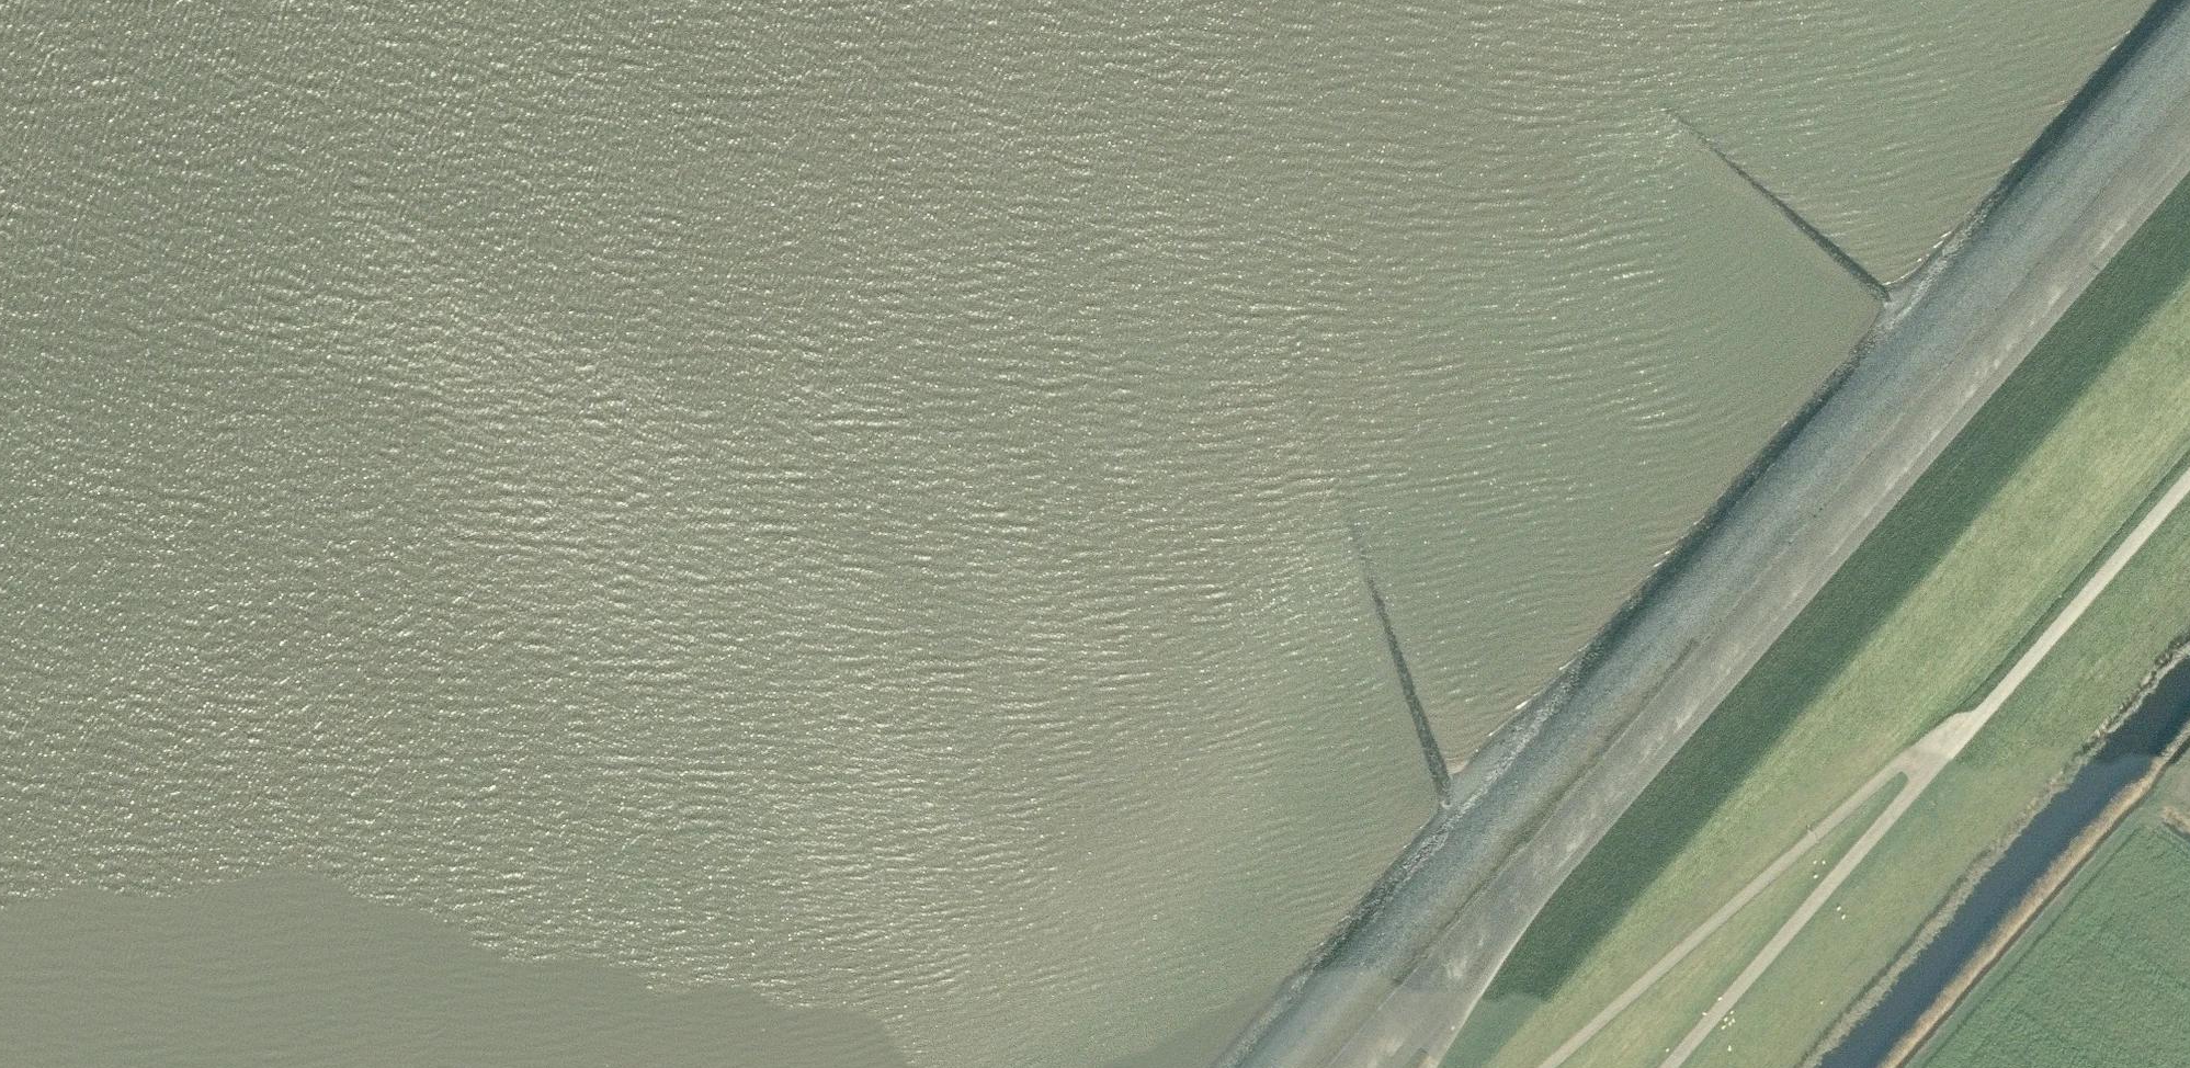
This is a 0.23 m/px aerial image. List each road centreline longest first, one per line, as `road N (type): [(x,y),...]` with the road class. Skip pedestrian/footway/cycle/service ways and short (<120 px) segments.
road 1 (unclassified): [(1946,756),(1911,762),(1549,1067)]
road 2 (unclassified): [(1669,1067),(1946,756)]
road 3 (unclassified): [(1946,756),(2189,483)]

